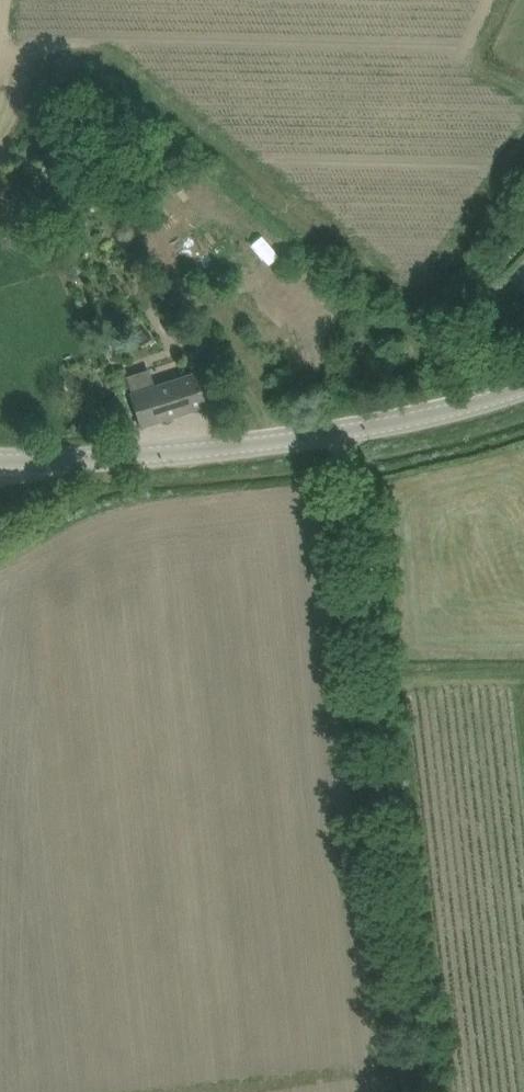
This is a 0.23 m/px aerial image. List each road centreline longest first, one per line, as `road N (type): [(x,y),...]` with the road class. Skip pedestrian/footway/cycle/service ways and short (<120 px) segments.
road 1 (track): [(346,430),(433,1091)]
road 2 (tertiary): [(0,462),(121,458),(346,430),(523,388)]

